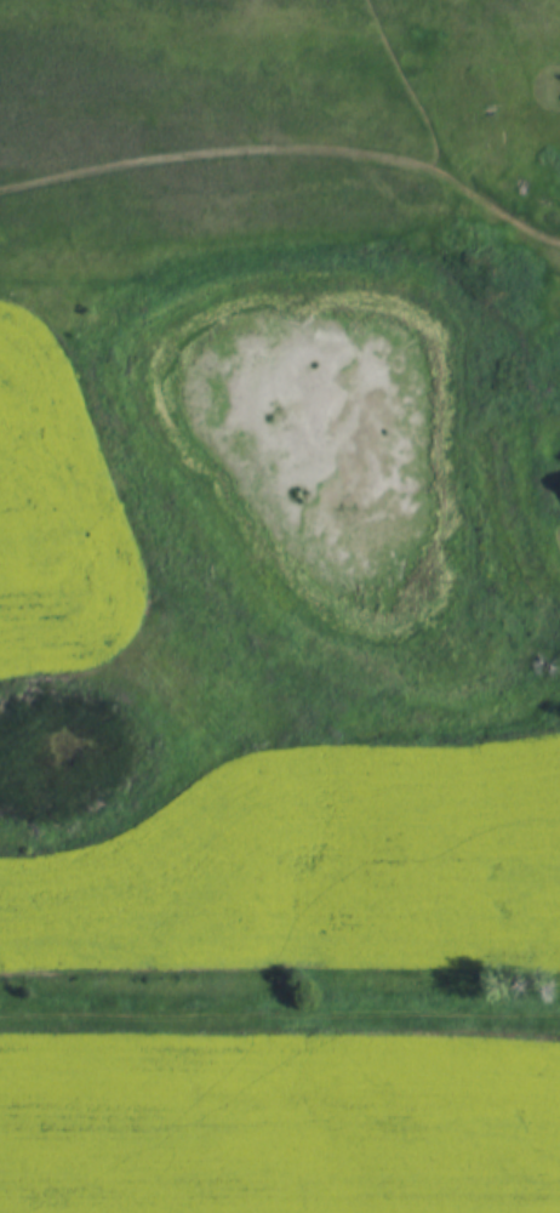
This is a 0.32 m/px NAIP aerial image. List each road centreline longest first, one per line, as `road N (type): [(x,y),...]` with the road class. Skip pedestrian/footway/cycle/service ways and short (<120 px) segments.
road 1 (track): [(559,1013),(0,1018)]
road 2 (track): [(508,0),(446,52),(448,180),(518,237),(559,255)]

